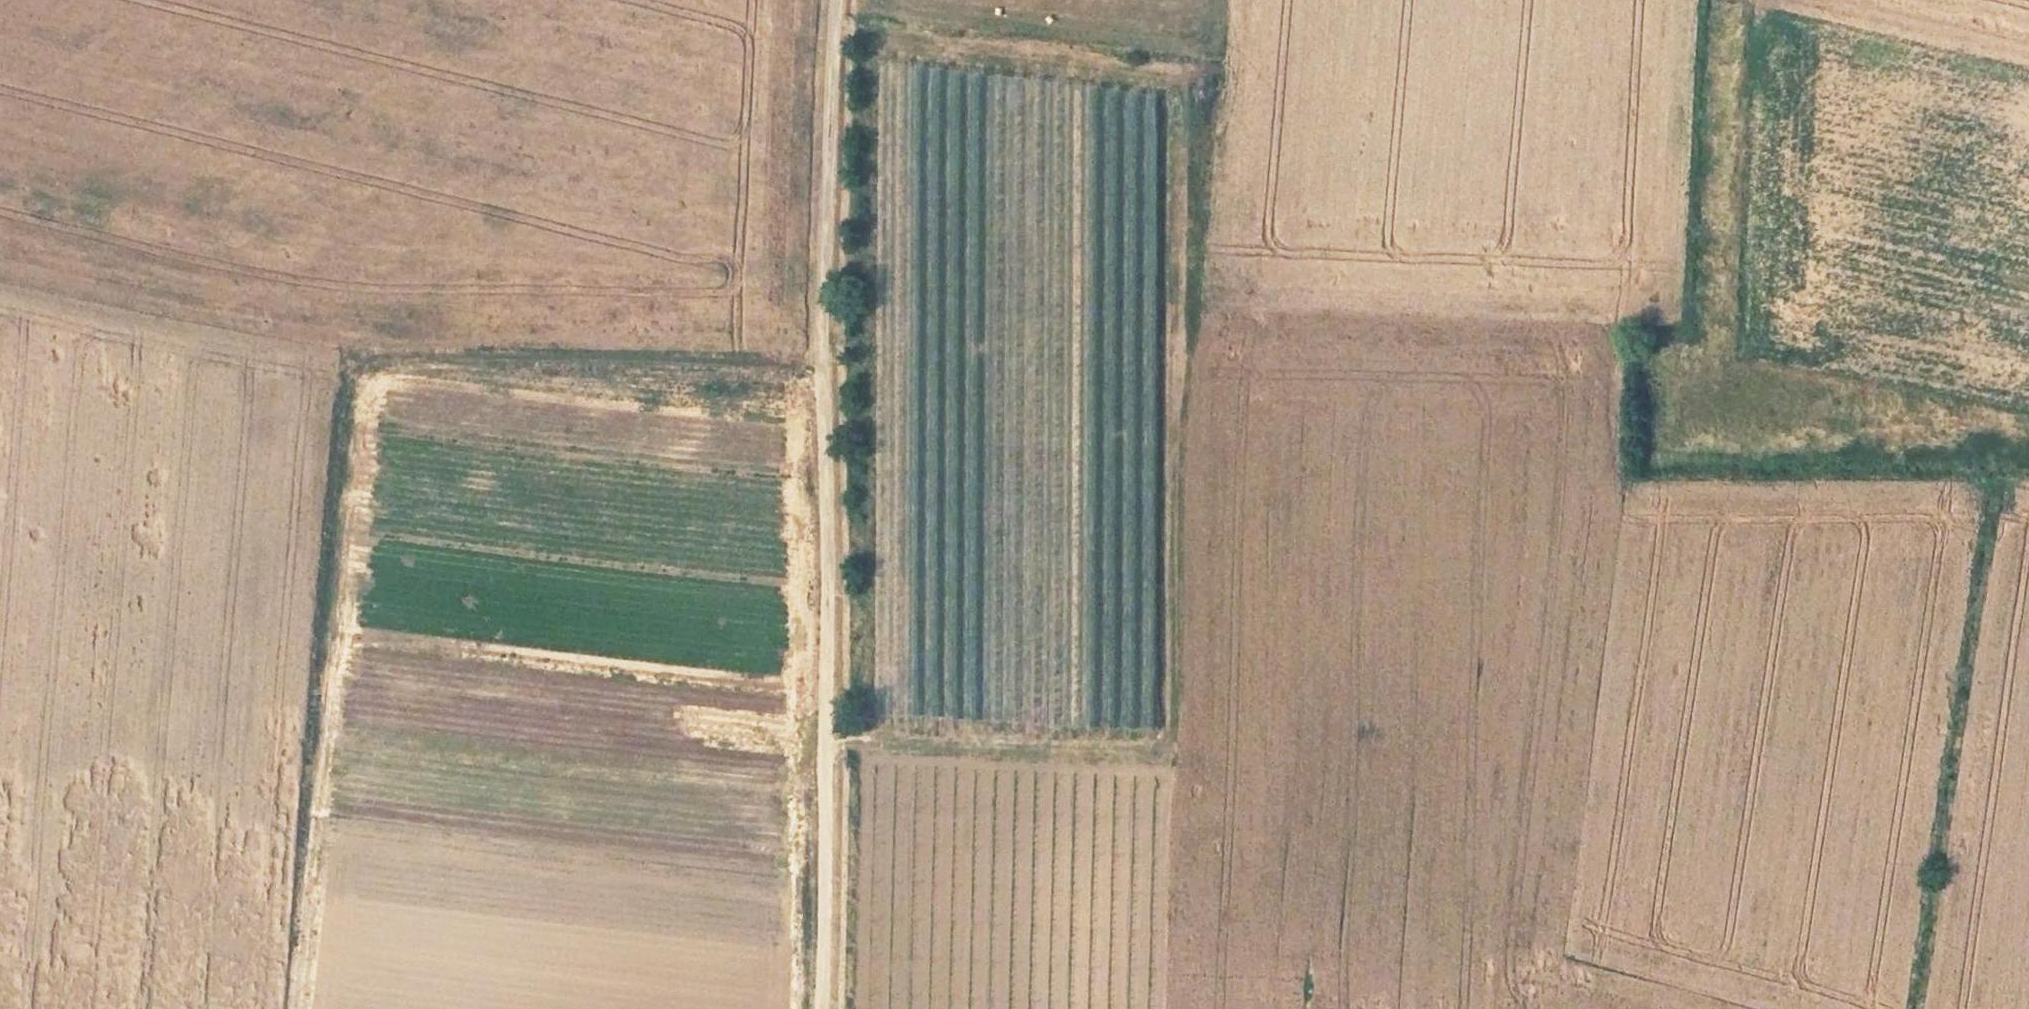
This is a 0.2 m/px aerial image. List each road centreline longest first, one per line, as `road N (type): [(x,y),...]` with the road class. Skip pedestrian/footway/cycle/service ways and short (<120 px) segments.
road 1 (track): [(822,1008),(820,319),(835,0)]

